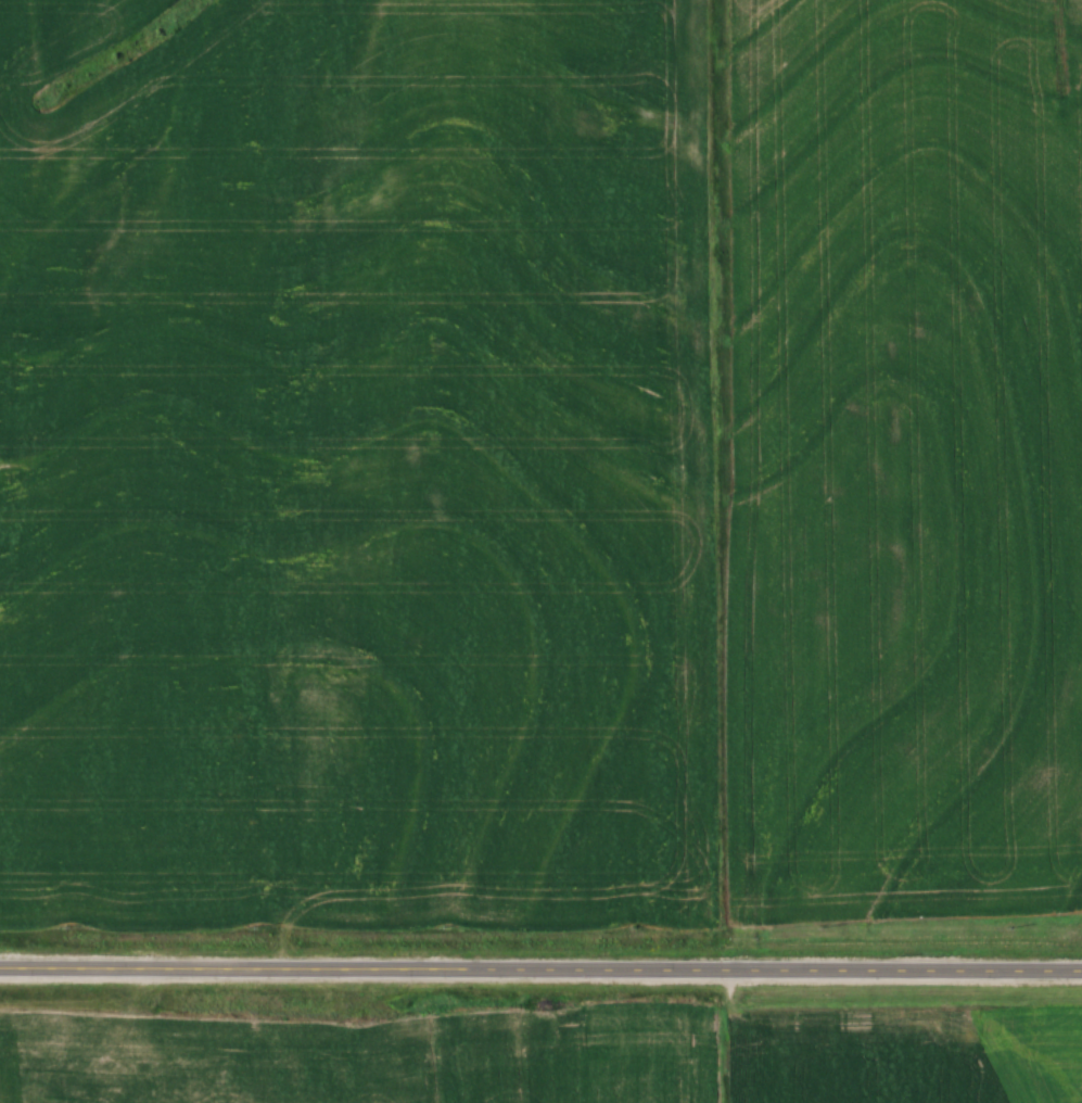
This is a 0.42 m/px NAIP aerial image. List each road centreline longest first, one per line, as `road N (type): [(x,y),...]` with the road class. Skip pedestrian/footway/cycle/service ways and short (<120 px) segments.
road 1 (secondary): [(0,968),(1081,969)]

